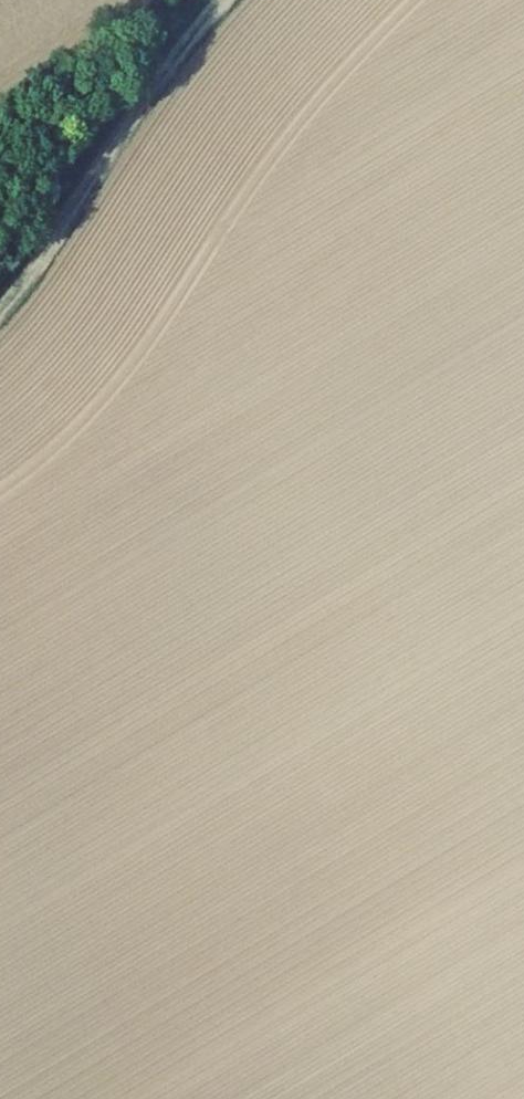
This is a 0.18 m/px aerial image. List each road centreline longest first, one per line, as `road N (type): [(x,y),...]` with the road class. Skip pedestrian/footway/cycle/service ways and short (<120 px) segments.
road 1 (track): [(0,313),(133,114),(221,0)]

